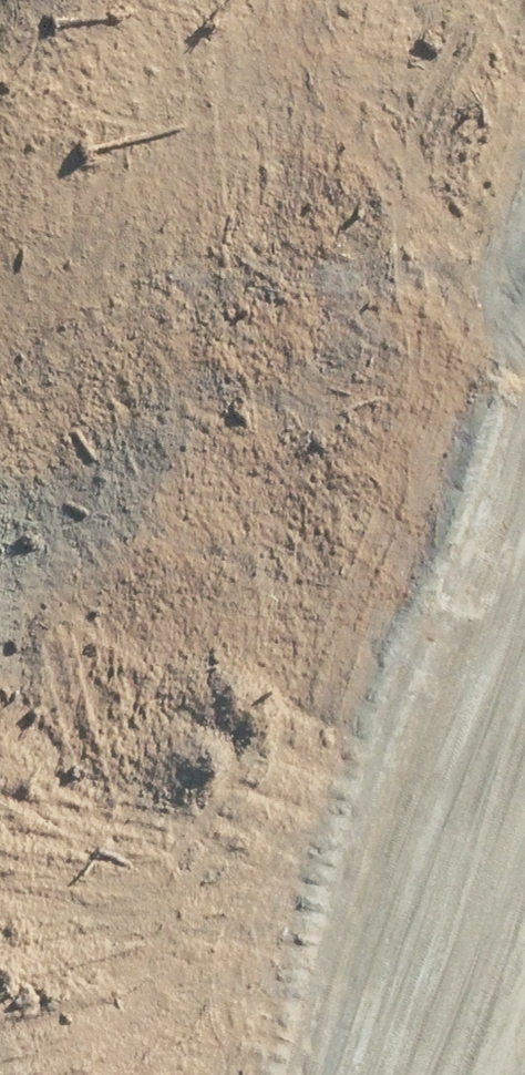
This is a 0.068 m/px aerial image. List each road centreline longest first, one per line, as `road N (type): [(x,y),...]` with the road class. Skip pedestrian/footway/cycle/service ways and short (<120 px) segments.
road 1 (trunk): [(310,1074),(524,383)]
road 2 (trunk): [(524,725),(418,1074)]

